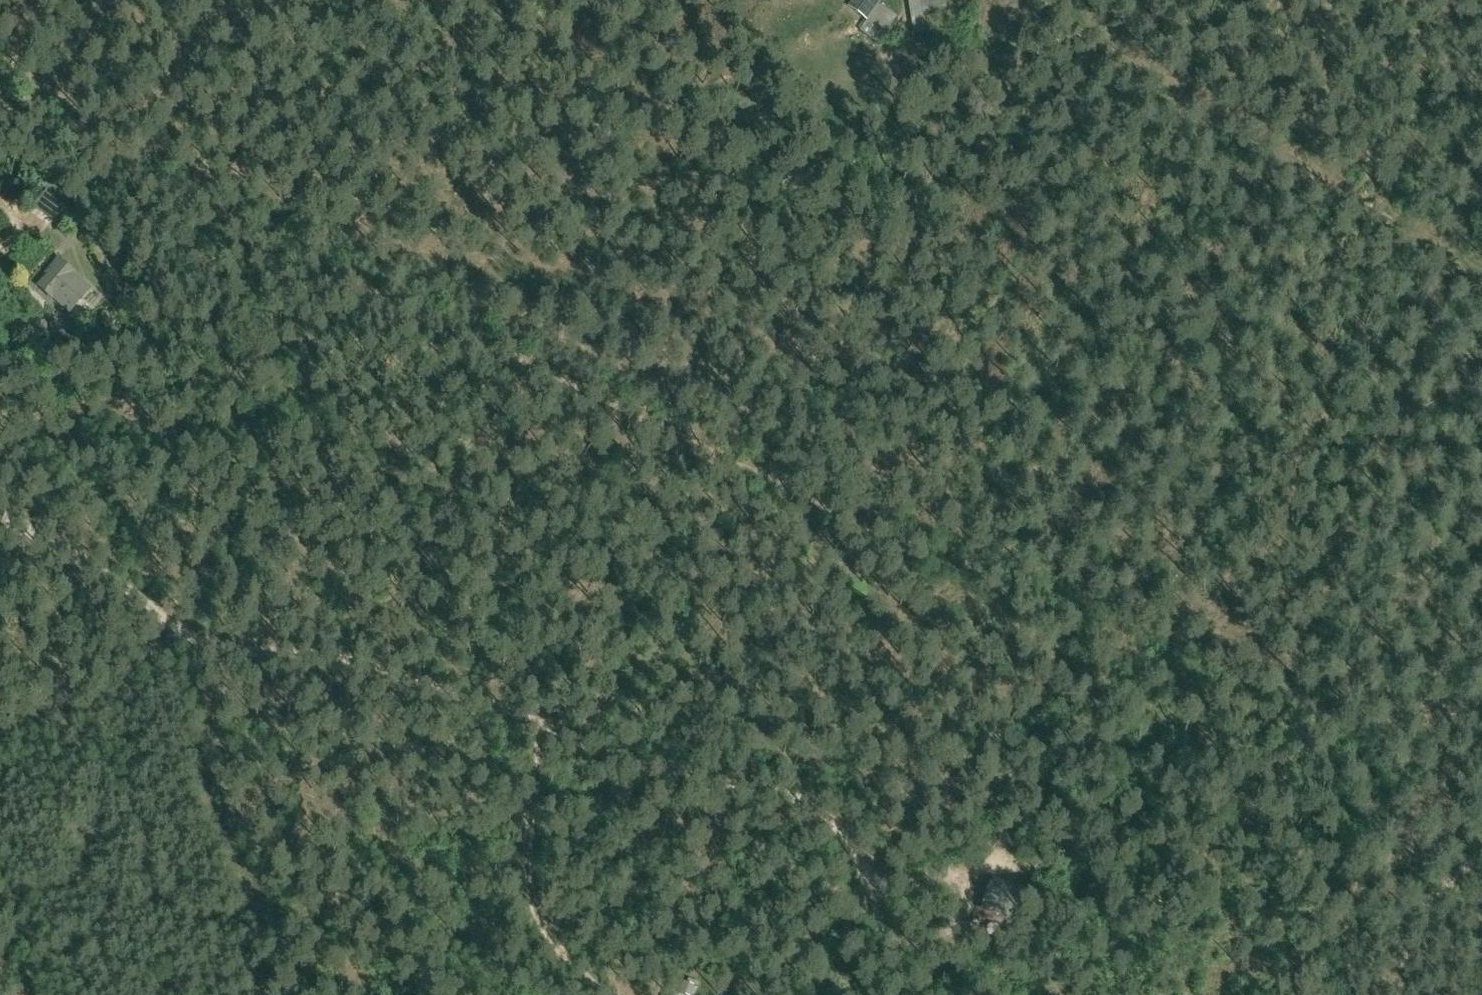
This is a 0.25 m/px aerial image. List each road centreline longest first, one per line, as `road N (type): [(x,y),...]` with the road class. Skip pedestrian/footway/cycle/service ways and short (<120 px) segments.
road 1 (track): [(0,96),(995,573),(1216,693),(1343,739),(1368,778),(1344,920),(1343,992)]
road 2 (track): [(1340,994),(1481,850)]

